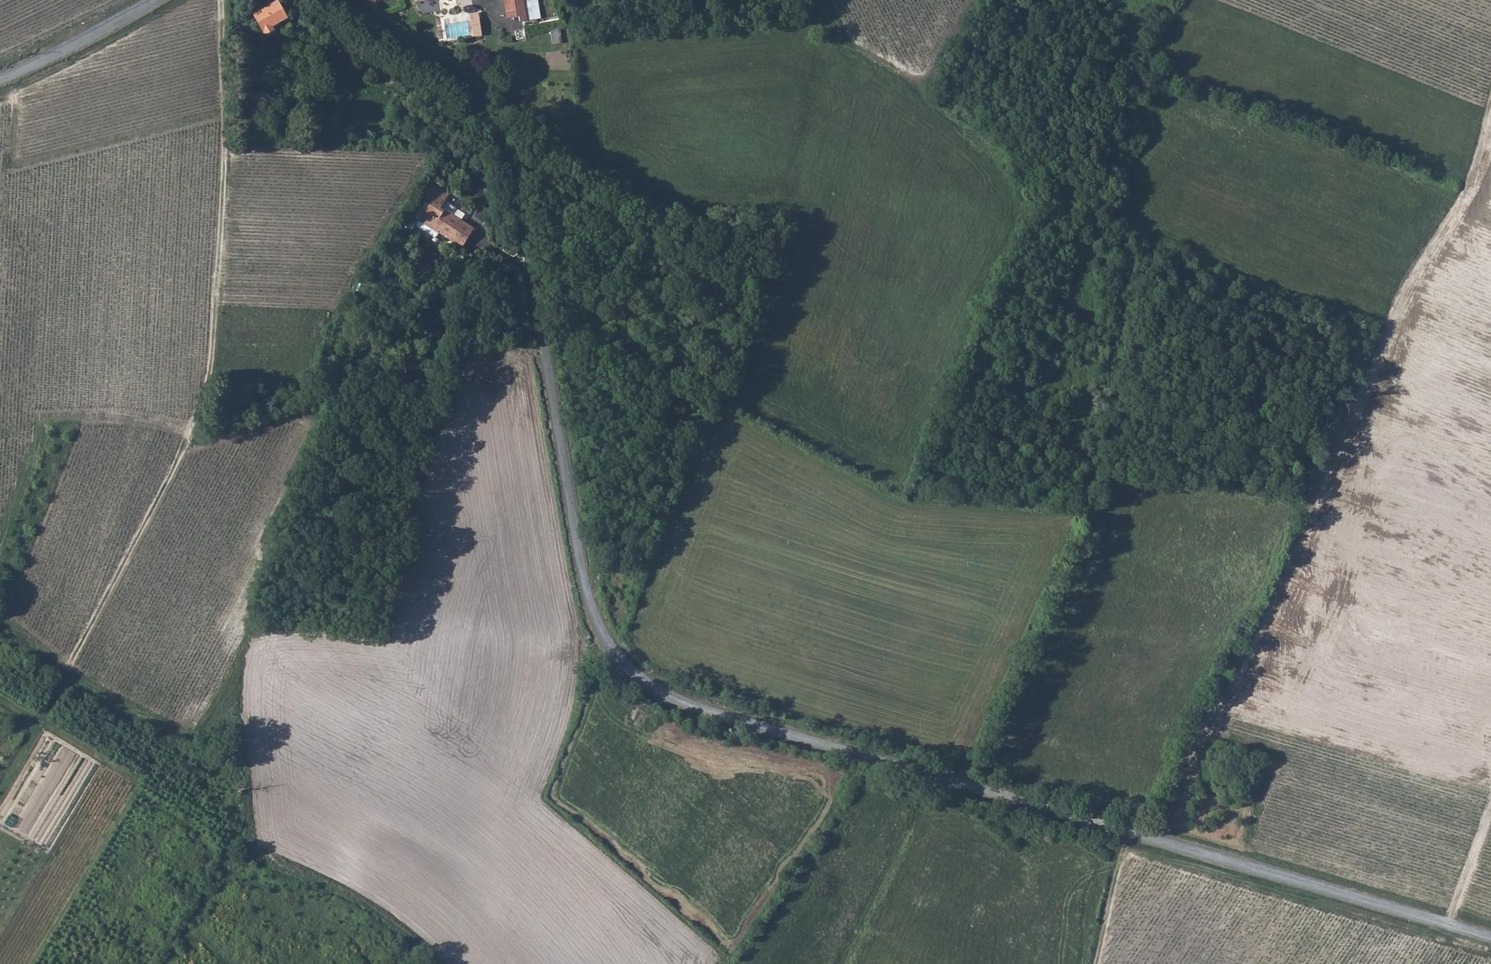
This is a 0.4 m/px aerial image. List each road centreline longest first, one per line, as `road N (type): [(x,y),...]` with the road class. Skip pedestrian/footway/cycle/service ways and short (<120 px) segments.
road 1 (unclassified): [(335,0),(471,98),(498,135),(516,192),(581,569),(612,650),(646,684),(696,708),(1490,937)]
road 2 (unclassified): [(0,82),(155,0)]
road 3 (track): [(1490,812),(1450,925)]

